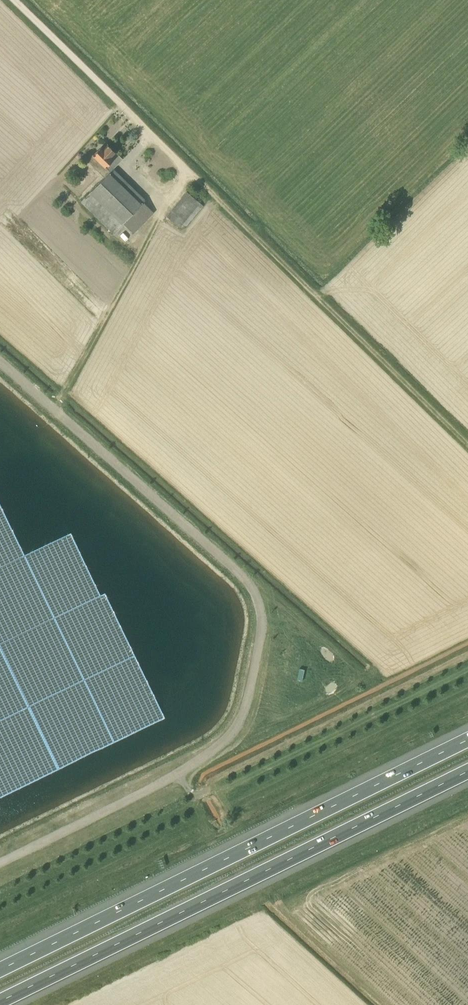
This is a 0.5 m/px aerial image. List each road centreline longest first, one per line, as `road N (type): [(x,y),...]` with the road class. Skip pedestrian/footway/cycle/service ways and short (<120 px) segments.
road 1 (unclassified): [(0,360),(240,573),(261,623),(241,720),(222,743),(181,774),(0,862)]
road 2 (track): [(61,399),(167,203),(192,175),(467,445)]
road 3 (motorway): [(467,739),(0,969)]
road 4 (motorway): [(0,999),(467,769)]
road 5 (track): [(181,774),(191,794),(225,791),(467,670)]
road 6 (unclassified): [(13,0),(192,175)]

